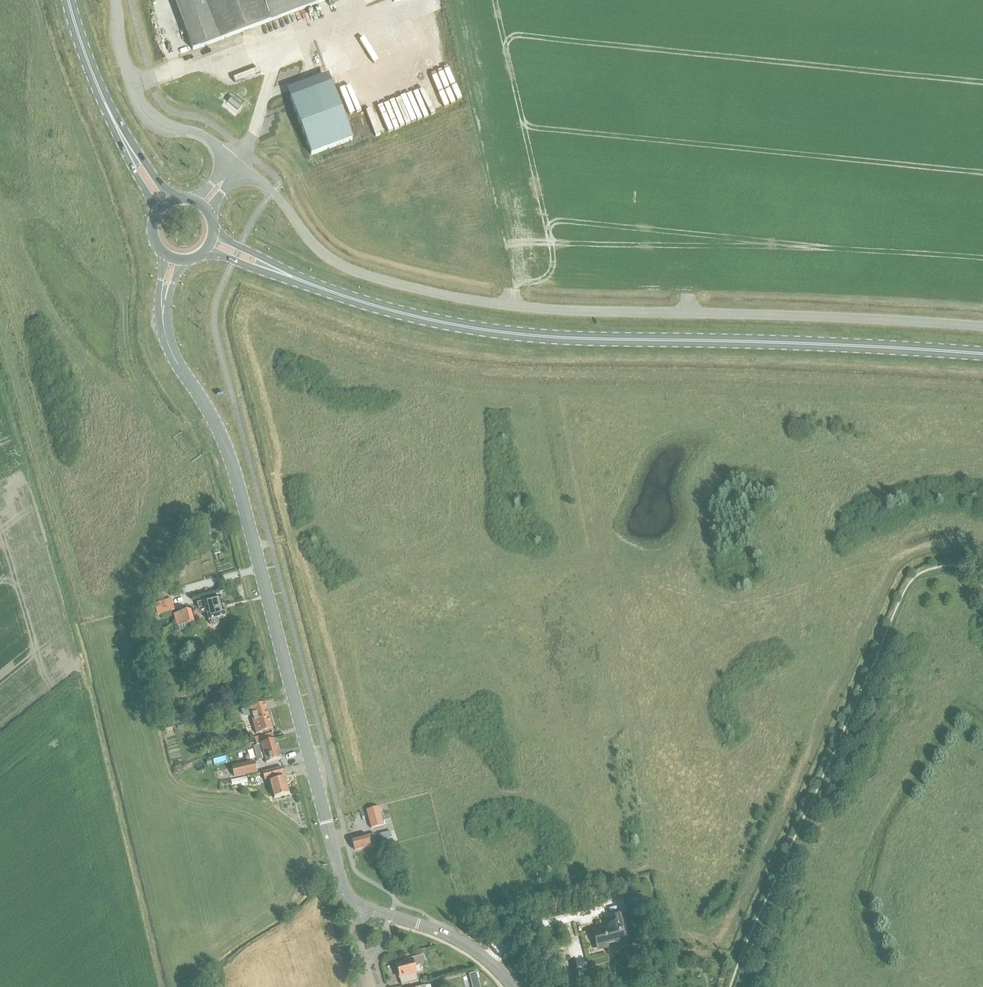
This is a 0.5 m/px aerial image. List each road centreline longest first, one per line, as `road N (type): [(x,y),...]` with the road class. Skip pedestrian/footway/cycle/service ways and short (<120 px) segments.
road 1 (unclassified): [(237,163),(326,256),(451,297),(545,310),(982,326)]
road 2 (primary): [(284,274),(382,307),(499,332),(982,353)]
road 3 (secondary): [(363,908),(343,885),(230,456),(162,326)]
road 4 (unclassified): [(237,163),(202,134),(148,116),(118,40),(116,0)]
road 5 (secondary): [(512,986),(448,936),(363,908)]
road 6 (primary): [(116,127),(69,0)]

